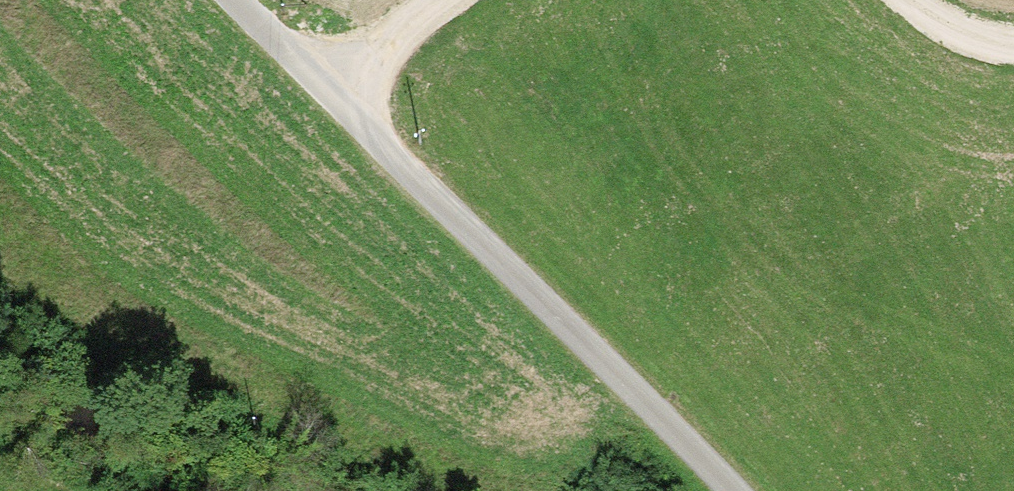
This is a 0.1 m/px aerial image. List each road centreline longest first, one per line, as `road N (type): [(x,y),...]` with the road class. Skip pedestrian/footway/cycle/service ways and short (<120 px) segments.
road 1 (unclassified): [(237,0),(742,490)]
road 2 (track): [(446,0),(325,88)]
road 3 (track): [(1013,47),(970,36),(904,0)]

